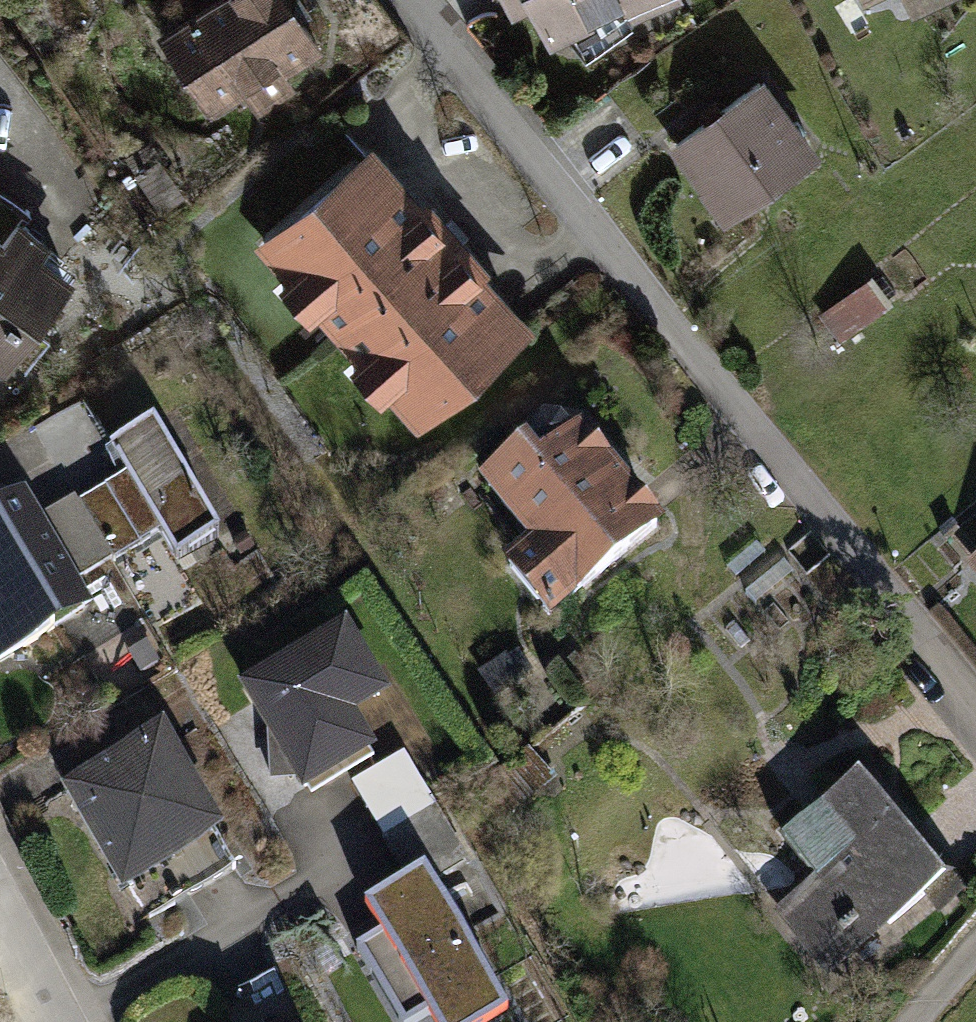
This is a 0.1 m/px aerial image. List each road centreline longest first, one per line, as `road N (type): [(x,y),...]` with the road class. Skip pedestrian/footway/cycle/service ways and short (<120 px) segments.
road 1 (residential): [(410,0),(975,702)]
road 2 (residential): [(62,1021),(0,901)]

